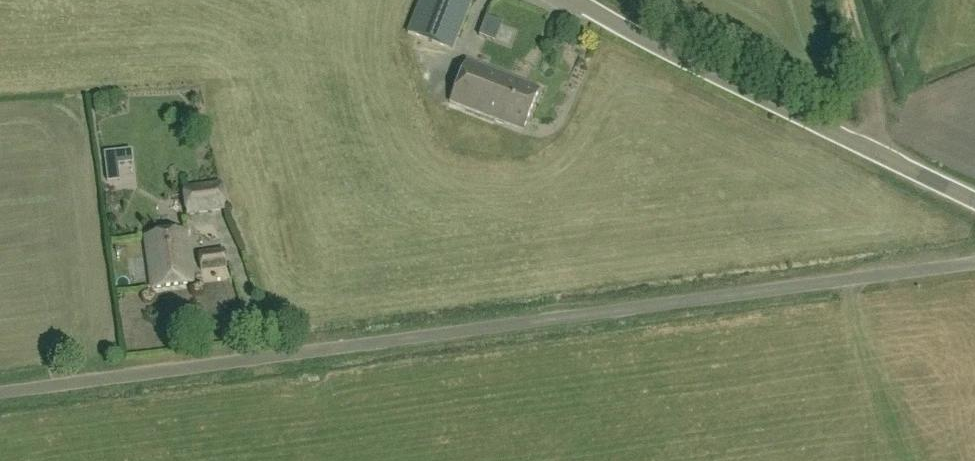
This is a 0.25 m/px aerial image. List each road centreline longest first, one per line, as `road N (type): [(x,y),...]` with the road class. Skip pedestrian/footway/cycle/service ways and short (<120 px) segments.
road 1 (unclassified): [(0,392),(974,263)]
road 2 (tertiary): [(974,204),(581,0)]
road 3 (track): [(842,0),(890,162)]

